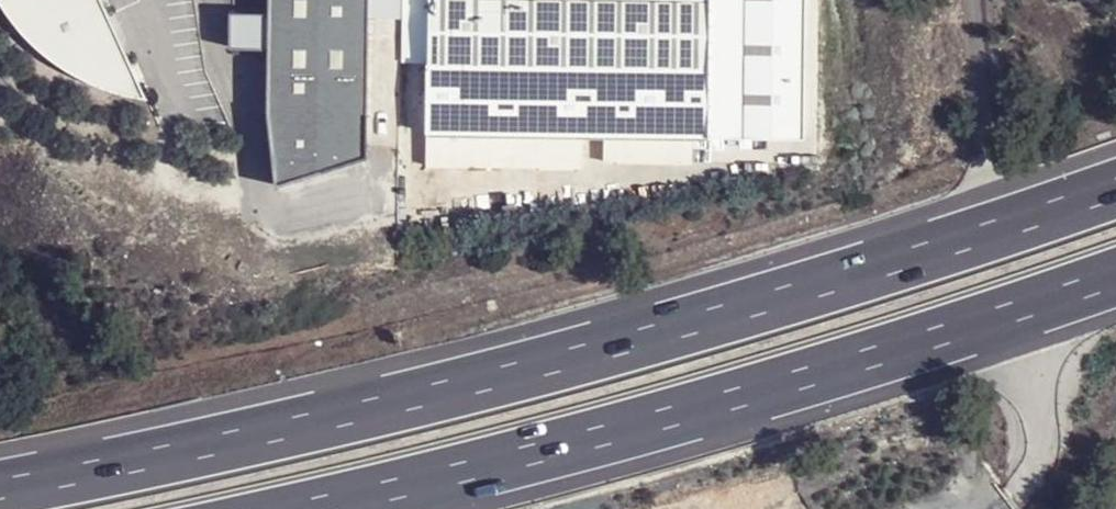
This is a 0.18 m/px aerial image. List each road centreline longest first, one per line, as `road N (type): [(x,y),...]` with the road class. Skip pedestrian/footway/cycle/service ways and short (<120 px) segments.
road 1 (motorway): [(1115,189),(317,424),(0,482)]
road 2 (motorway): [(310,508),(691,412),(1115,276)]

